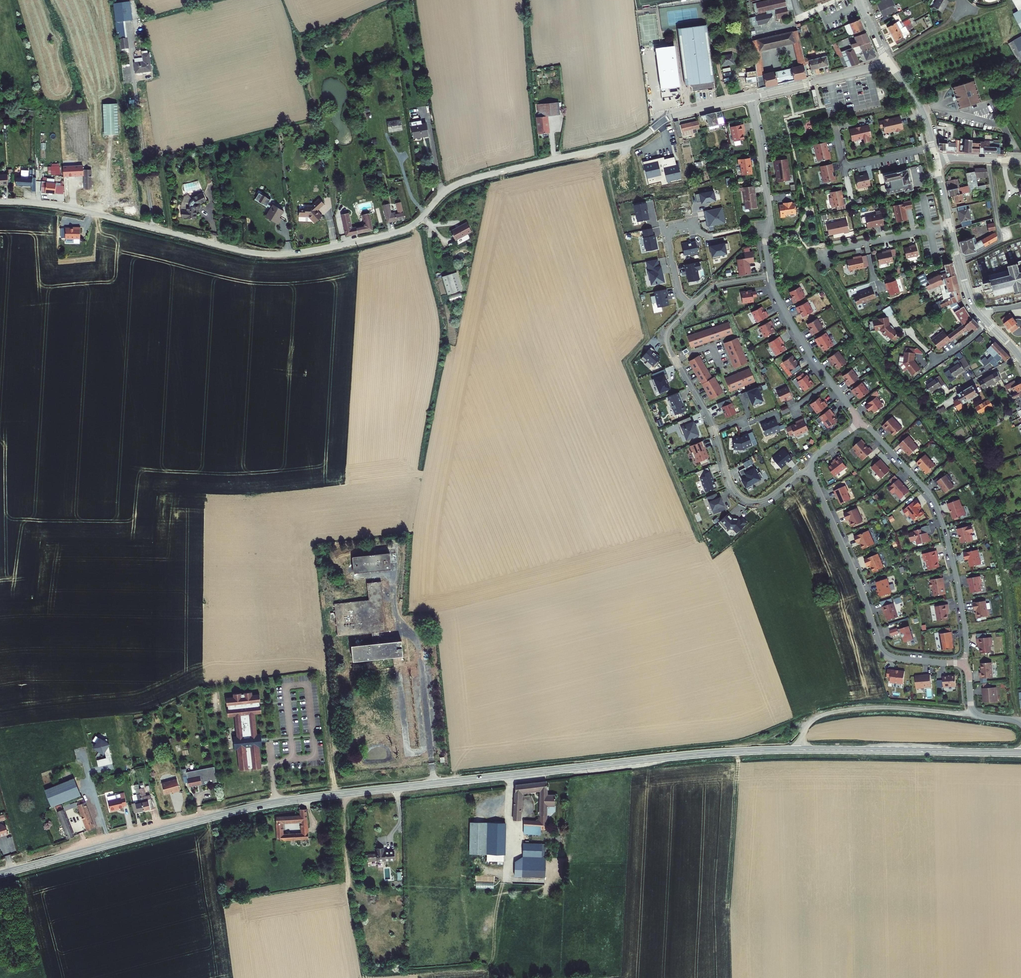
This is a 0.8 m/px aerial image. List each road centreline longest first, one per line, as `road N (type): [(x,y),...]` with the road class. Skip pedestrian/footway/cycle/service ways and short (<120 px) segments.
road 1 (tertiary): [(0,201),(71,209),(244,252),(301,253),(401,232),(471,180),(626,144),(671,117),(749,98)]
road 2 (tertiary): [(697,754),(275,803),(0,874)]
road 3 (tertiary): [(697,754),(1020,754)]
road 4 (residential): [(810,468),(882,651),(964,663)]
road 5 (residential): [(859,423),(937,507),(958,586),(964,663)]
road 6 (track): [(800,750),(813,718),(828,712),(910,708),(977,716)]
road 7 (residential): [(771,277),(749,98)]
road 8 (residential): [(810,468),(766,499),(746,500),(729,480),(715,432)]
road 9 (residential): [(715,432),(667,342),(691,307)]
road 10 (tertiary): [(749,98),(888,62)]
road 11 (residential): [(949,226),(821,252)]
road 12 (residential): [(834,126),(848,166),(933,148)]
road 13 (residential): [(831,382),(771,277)]

